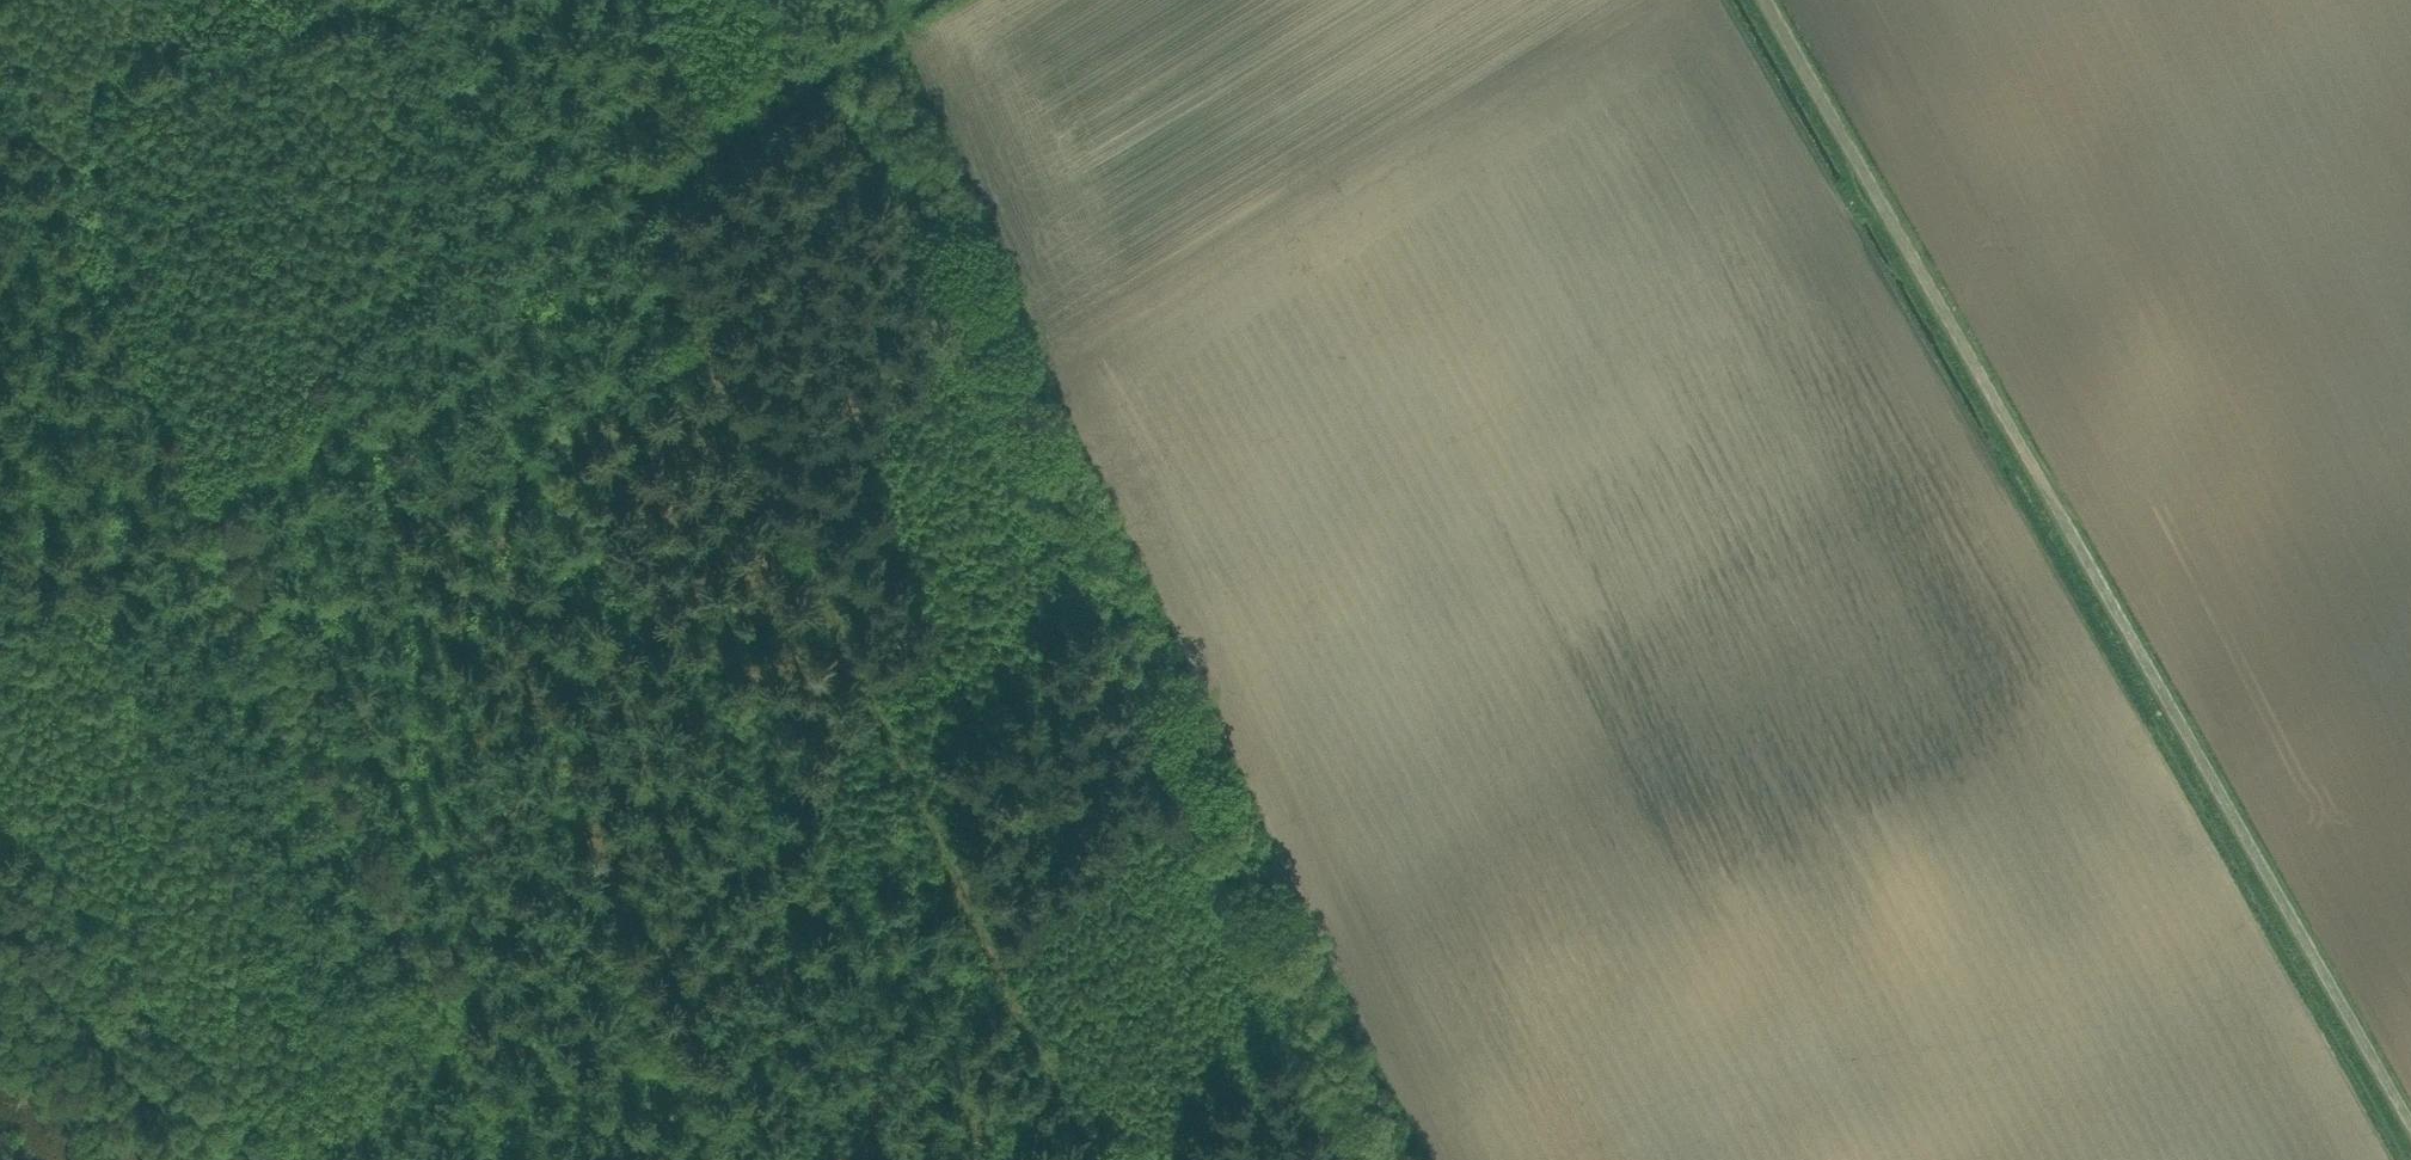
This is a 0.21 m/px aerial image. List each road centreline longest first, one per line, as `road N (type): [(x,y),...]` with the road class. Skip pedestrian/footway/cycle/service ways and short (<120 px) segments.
road 1 (track): [(2410,1114),(1770,0)]
road 2 (track): [(1073,1159),(610,199)]
road 3 (track): [(523,0),(610,199),(871,2)]

